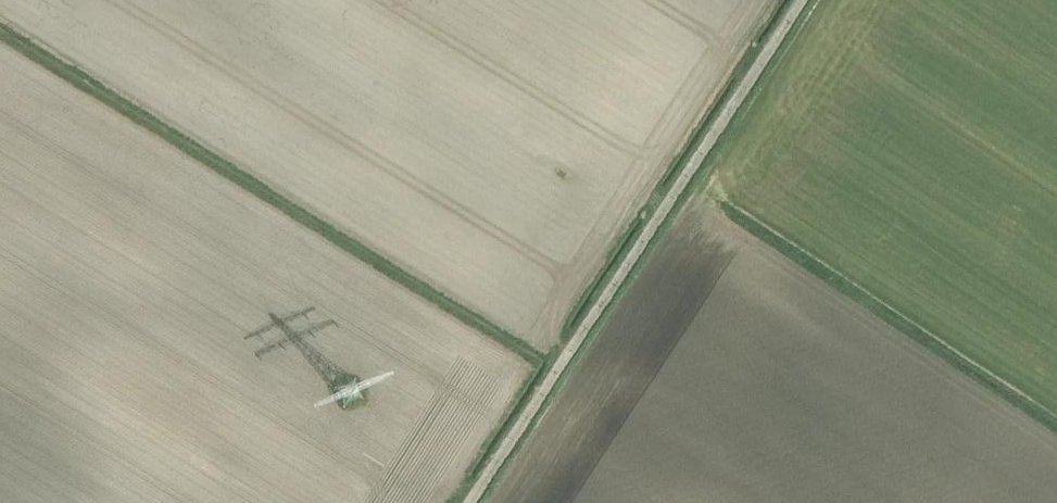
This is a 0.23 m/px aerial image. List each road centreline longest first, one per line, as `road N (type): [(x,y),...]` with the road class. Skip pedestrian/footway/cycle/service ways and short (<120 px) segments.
road 1 (track): [(797,0),(473,502)]

